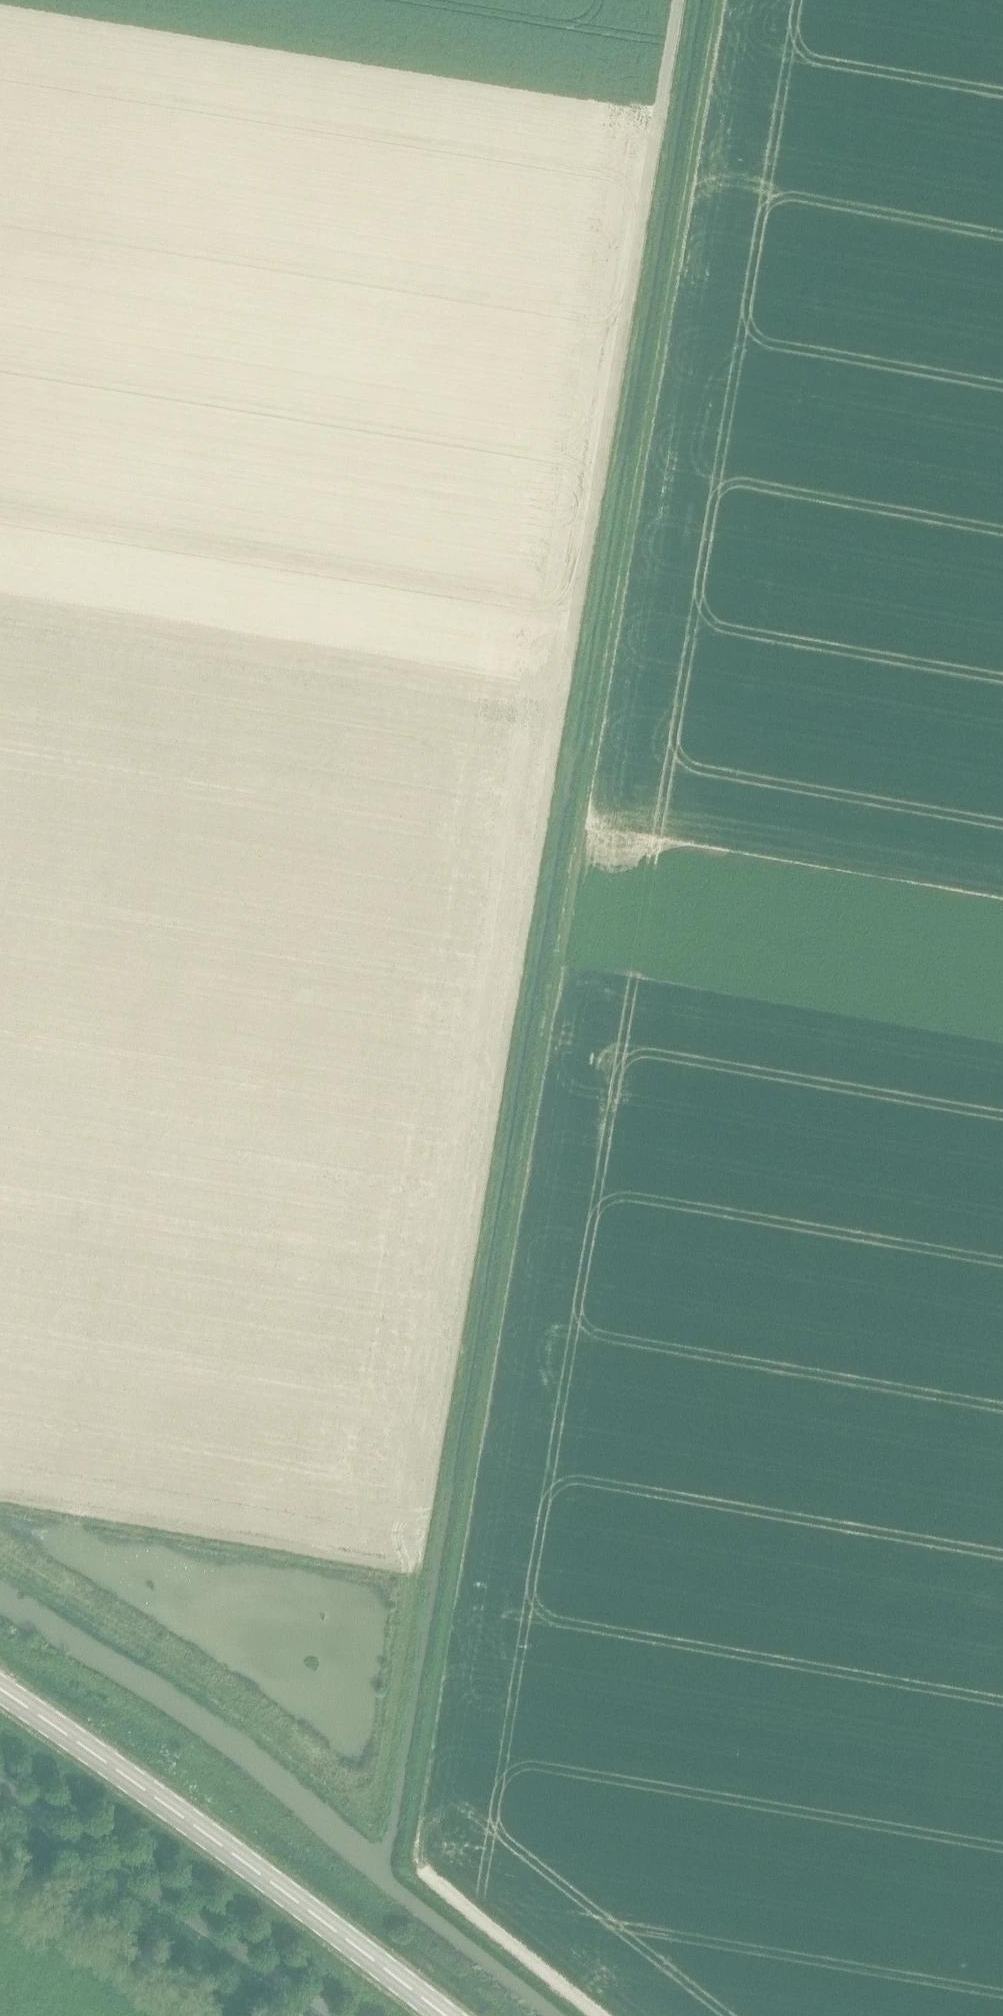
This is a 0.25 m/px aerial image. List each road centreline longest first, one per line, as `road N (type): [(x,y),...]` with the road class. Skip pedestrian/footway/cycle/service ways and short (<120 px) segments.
road 1 (secondary): [(447,2015),(0,1688)]

